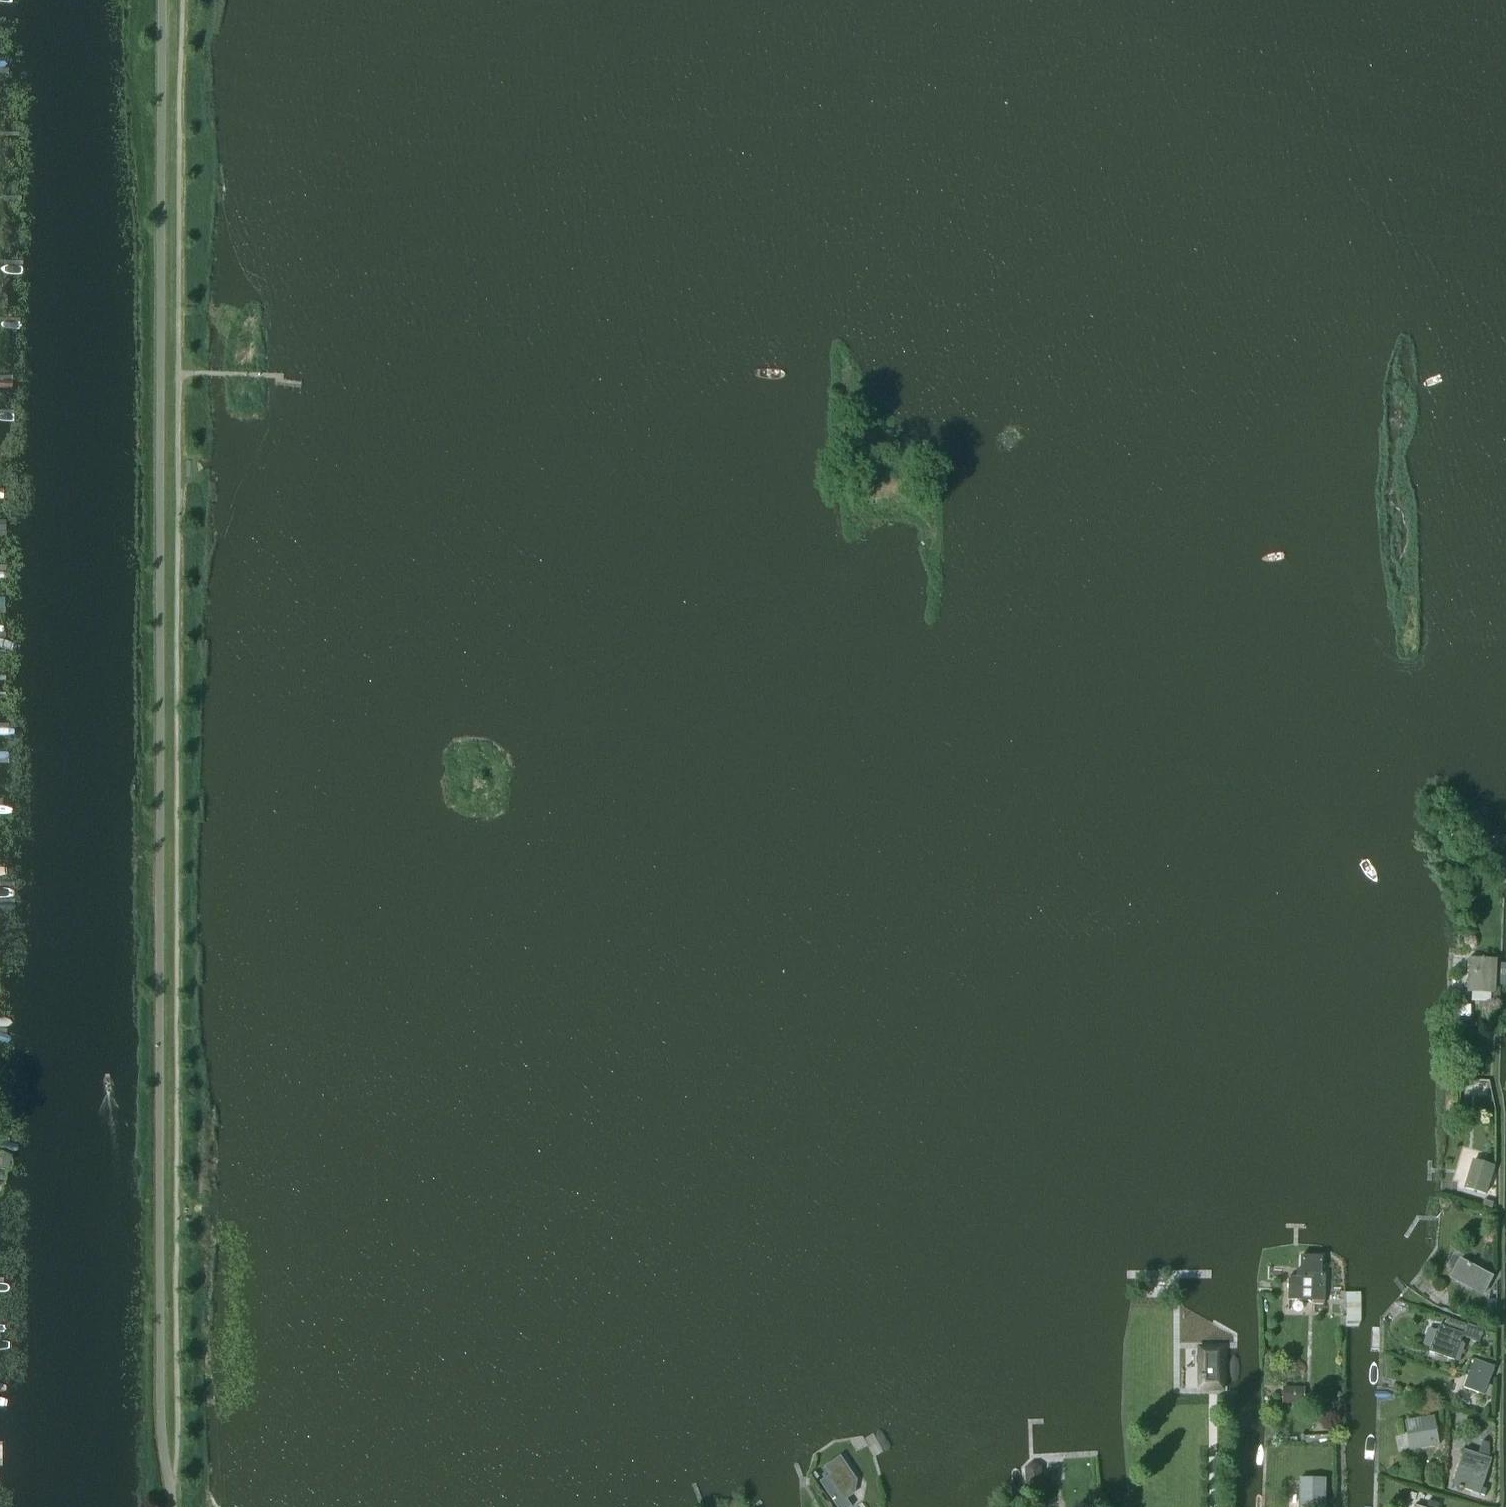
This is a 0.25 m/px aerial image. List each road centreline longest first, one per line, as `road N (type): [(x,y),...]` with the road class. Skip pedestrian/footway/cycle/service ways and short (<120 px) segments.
road 1 (track): [(1497,1506),(1494,1014)]
road 2 (track): [(1340,1506),(1340,1439),(1319,1422),(1310,1392),(1312,1312)]

